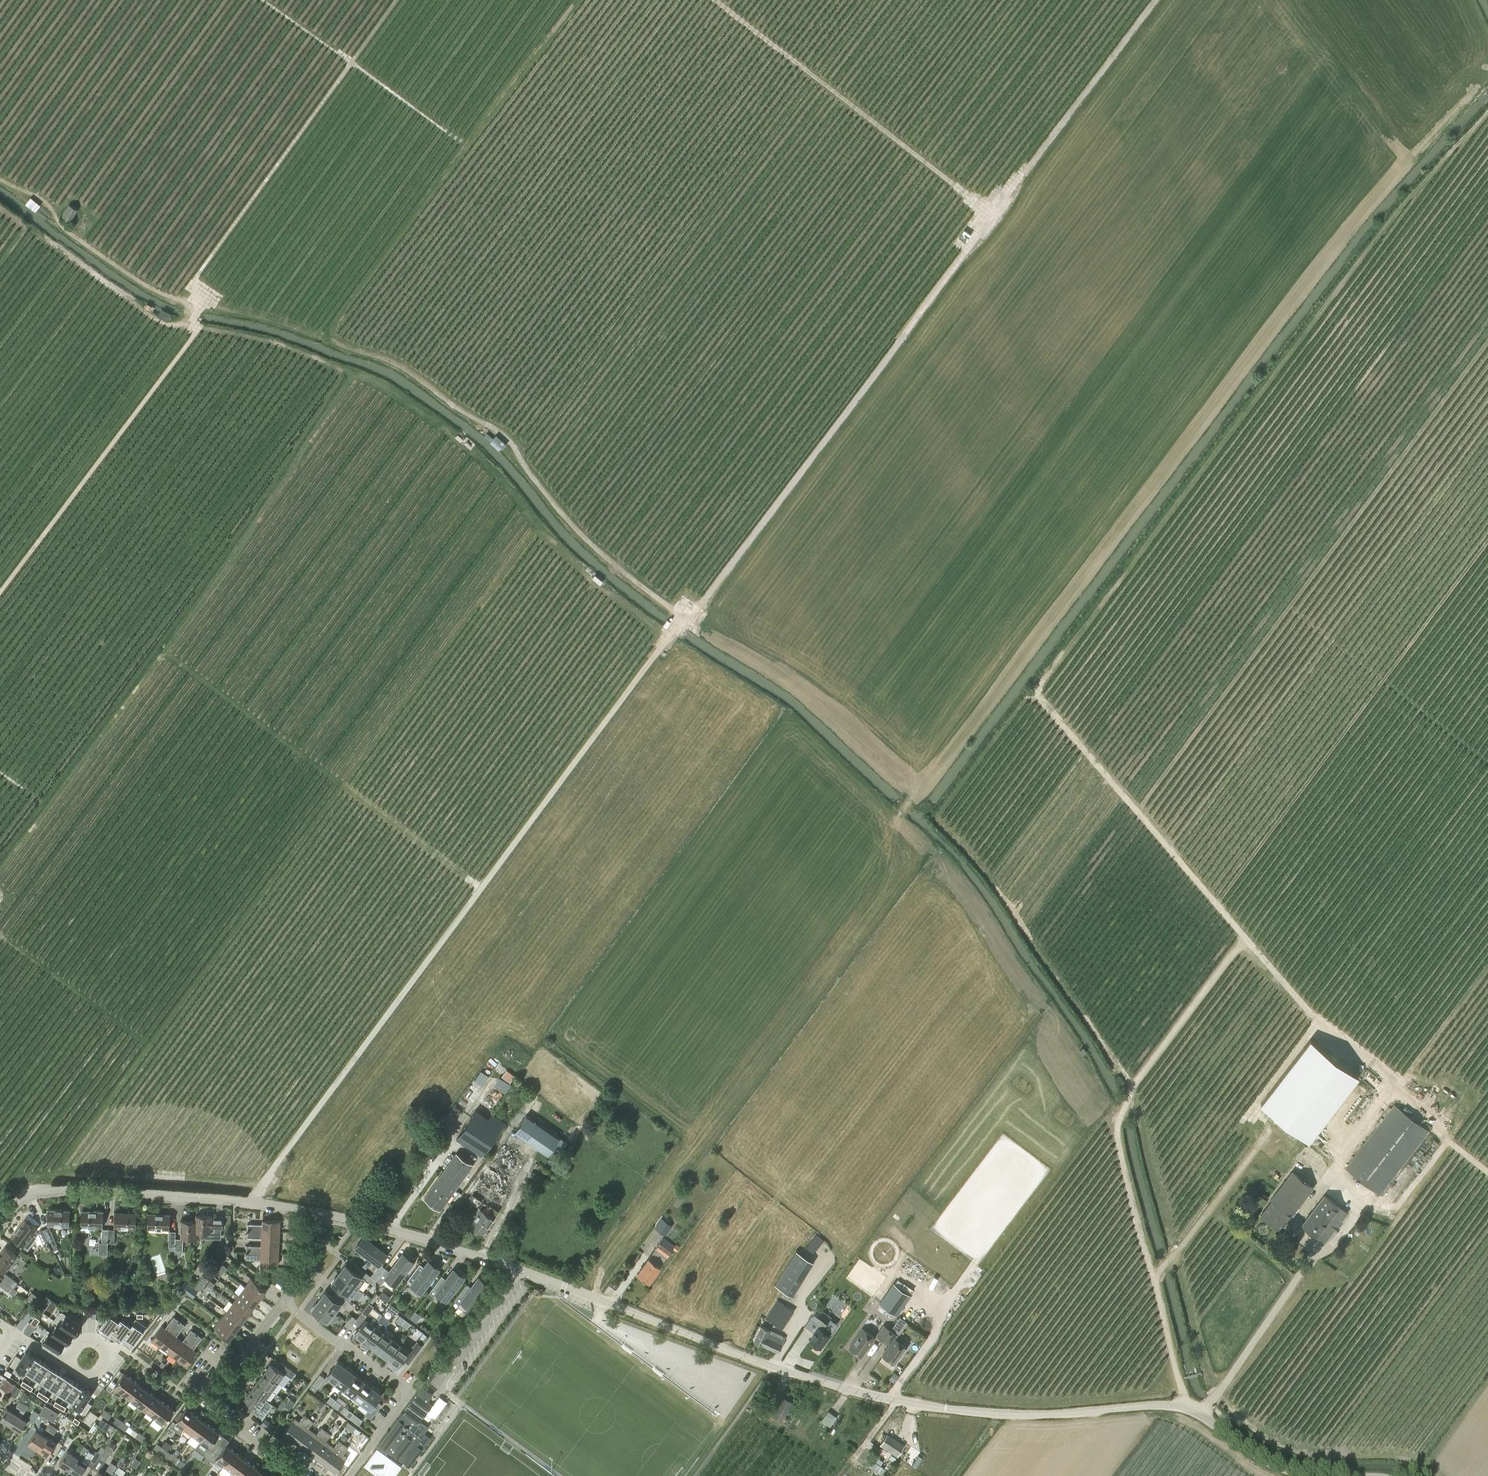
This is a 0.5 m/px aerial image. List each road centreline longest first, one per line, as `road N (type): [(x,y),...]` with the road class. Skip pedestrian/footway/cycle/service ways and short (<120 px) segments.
road 1 (track): [(1487,108),(1397,214),(1036,692),(1329,1033),(1397,1090),(1336,1168),(1358,1195),(1347,1223),(1333,1245),(1308,1261),(1202,1413)]
road 2 (track): [(351,62),(194,279),(197,305),(284,324),(399,367),(510,444),(607,560),(684,619)]
road 3 (track): [(1157,0),(701,609),(684,619)]
road 4 (track): [(684,619),(811,702),(977,862),(1134,1084)]
road 5 (track): [(684,619),(670,636),(639,617),(586,575),(462,443),(370,382),(248,337),(192,327)]
road 6 (unclassified): [(1308,1475),(1275,1467),(1184,1407),(946,1410),(772,1368)]
road 7 (track): [(1184,1407),(1116,1134),(1134,1084),(1245,939)]
road 8 (residential): [(316,1213),(484,1257),(772,1368)]
road 9 (track): [(322,338),(579,0)]
road 10 (track): [(481,889),(253,1203)]
road 11 (track): [(714,0),(993,213)]
road 12 (track): [(921,1182),(1052,1005),(1119,1117)]
road 13 (track): [(670,636),(481,889),(466,878)]
road 14 (residential): [(0,1225),(26,1193),(50,1189),(316,1213)]
road 15 (track): [(192,327),(0,593)]
road 16 (track): [(0,179),(36,196),(61,230),(151,290),(197,305),(192,327)]
road 17 (residential): [(283,1302),(404,1392),(349,1475)]
road 18 (residential): [(298,1475),(211,1404),(283,1302)]
road 19 (track): [(192,327),(138,308),(0,208)]
road 20 (track): [(1271,1132),(1154,1274)]
road 21 (track): [(1397,1090),(1487,967)]

